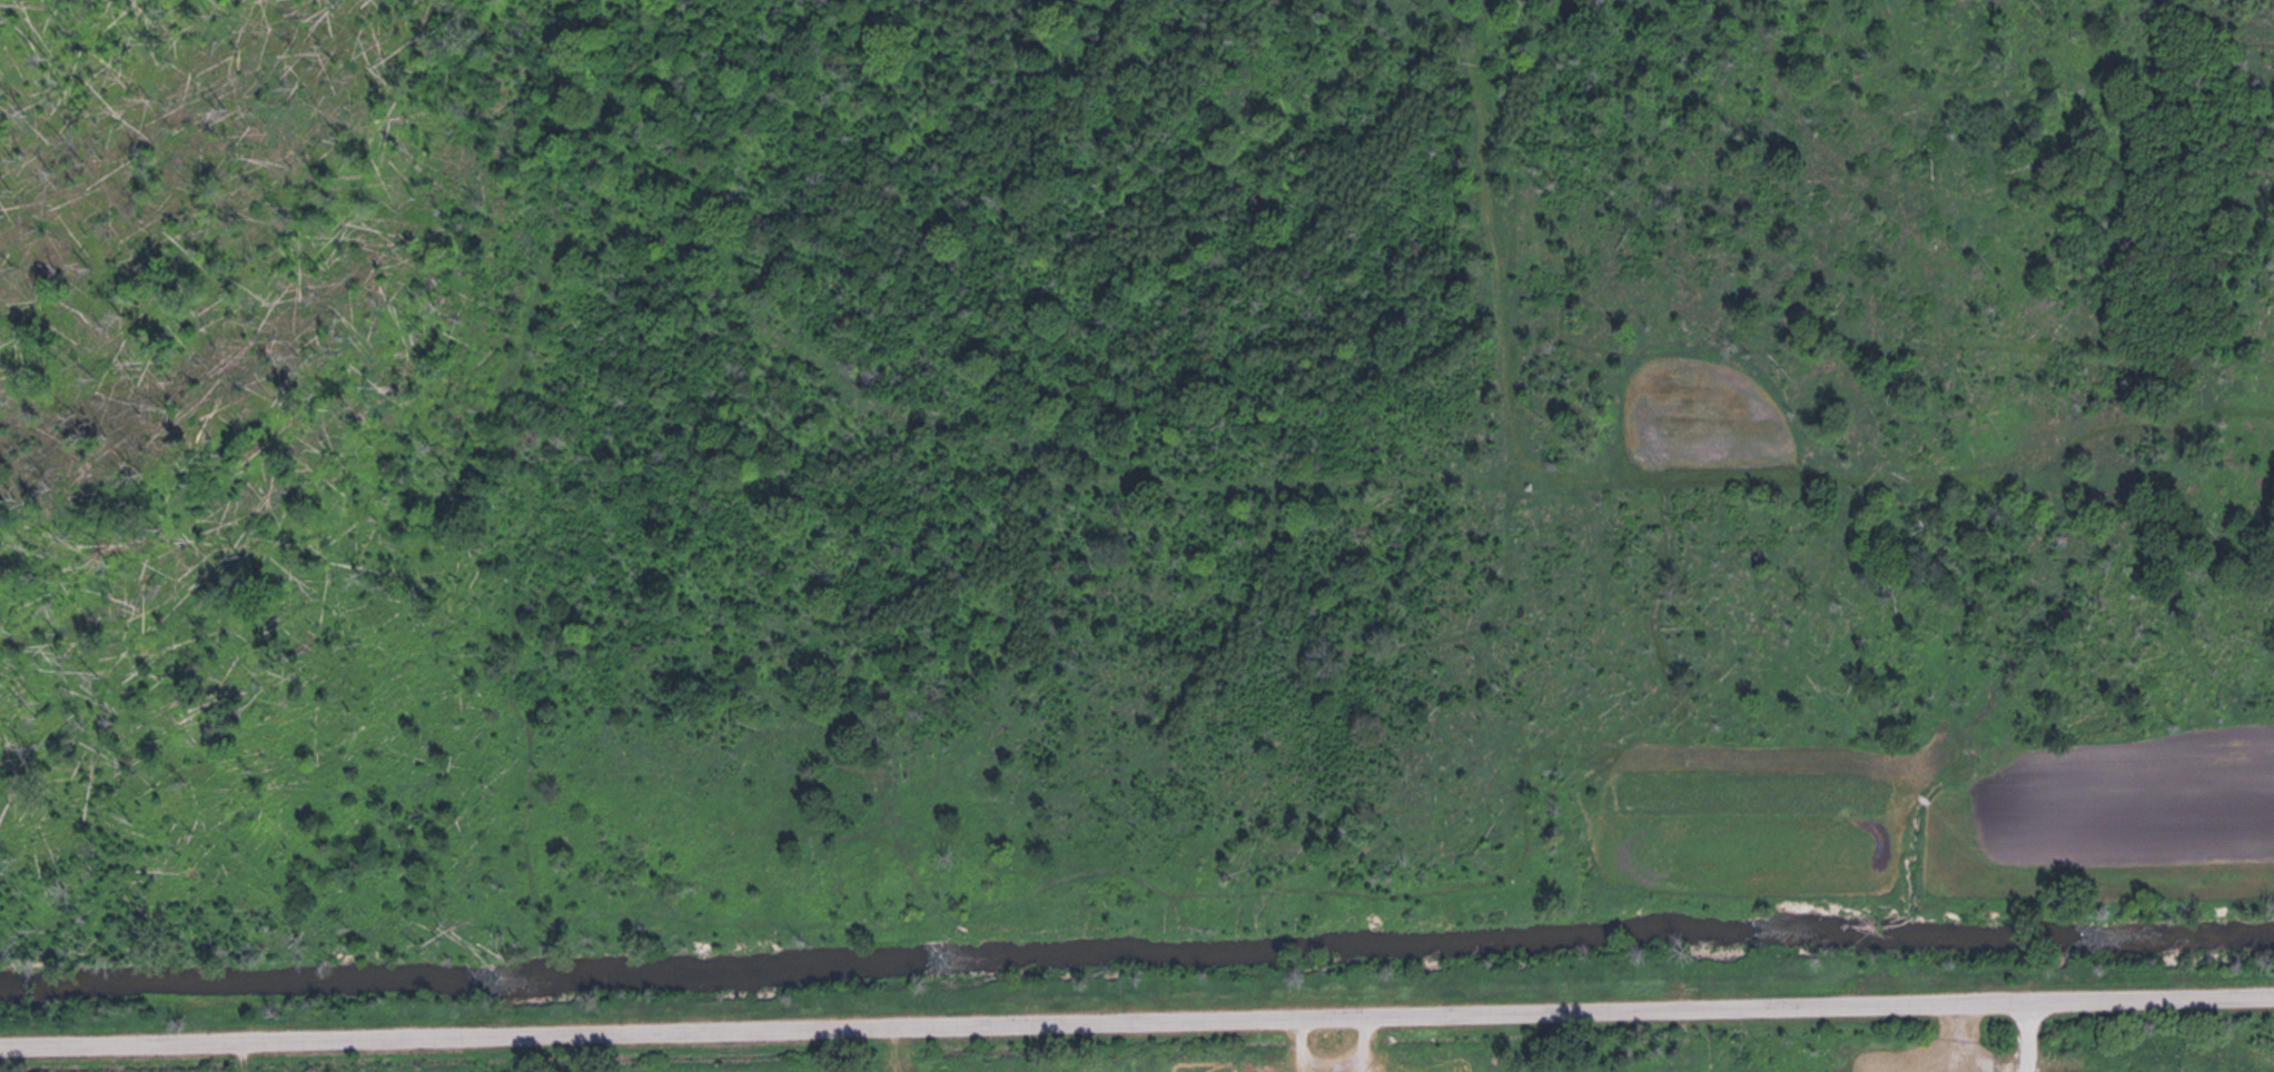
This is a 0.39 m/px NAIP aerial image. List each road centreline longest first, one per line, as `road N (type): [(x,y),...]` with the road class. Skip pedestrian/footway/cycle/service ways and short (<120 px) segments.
road 1 (residential): [(0,1045),(2273,998)]

